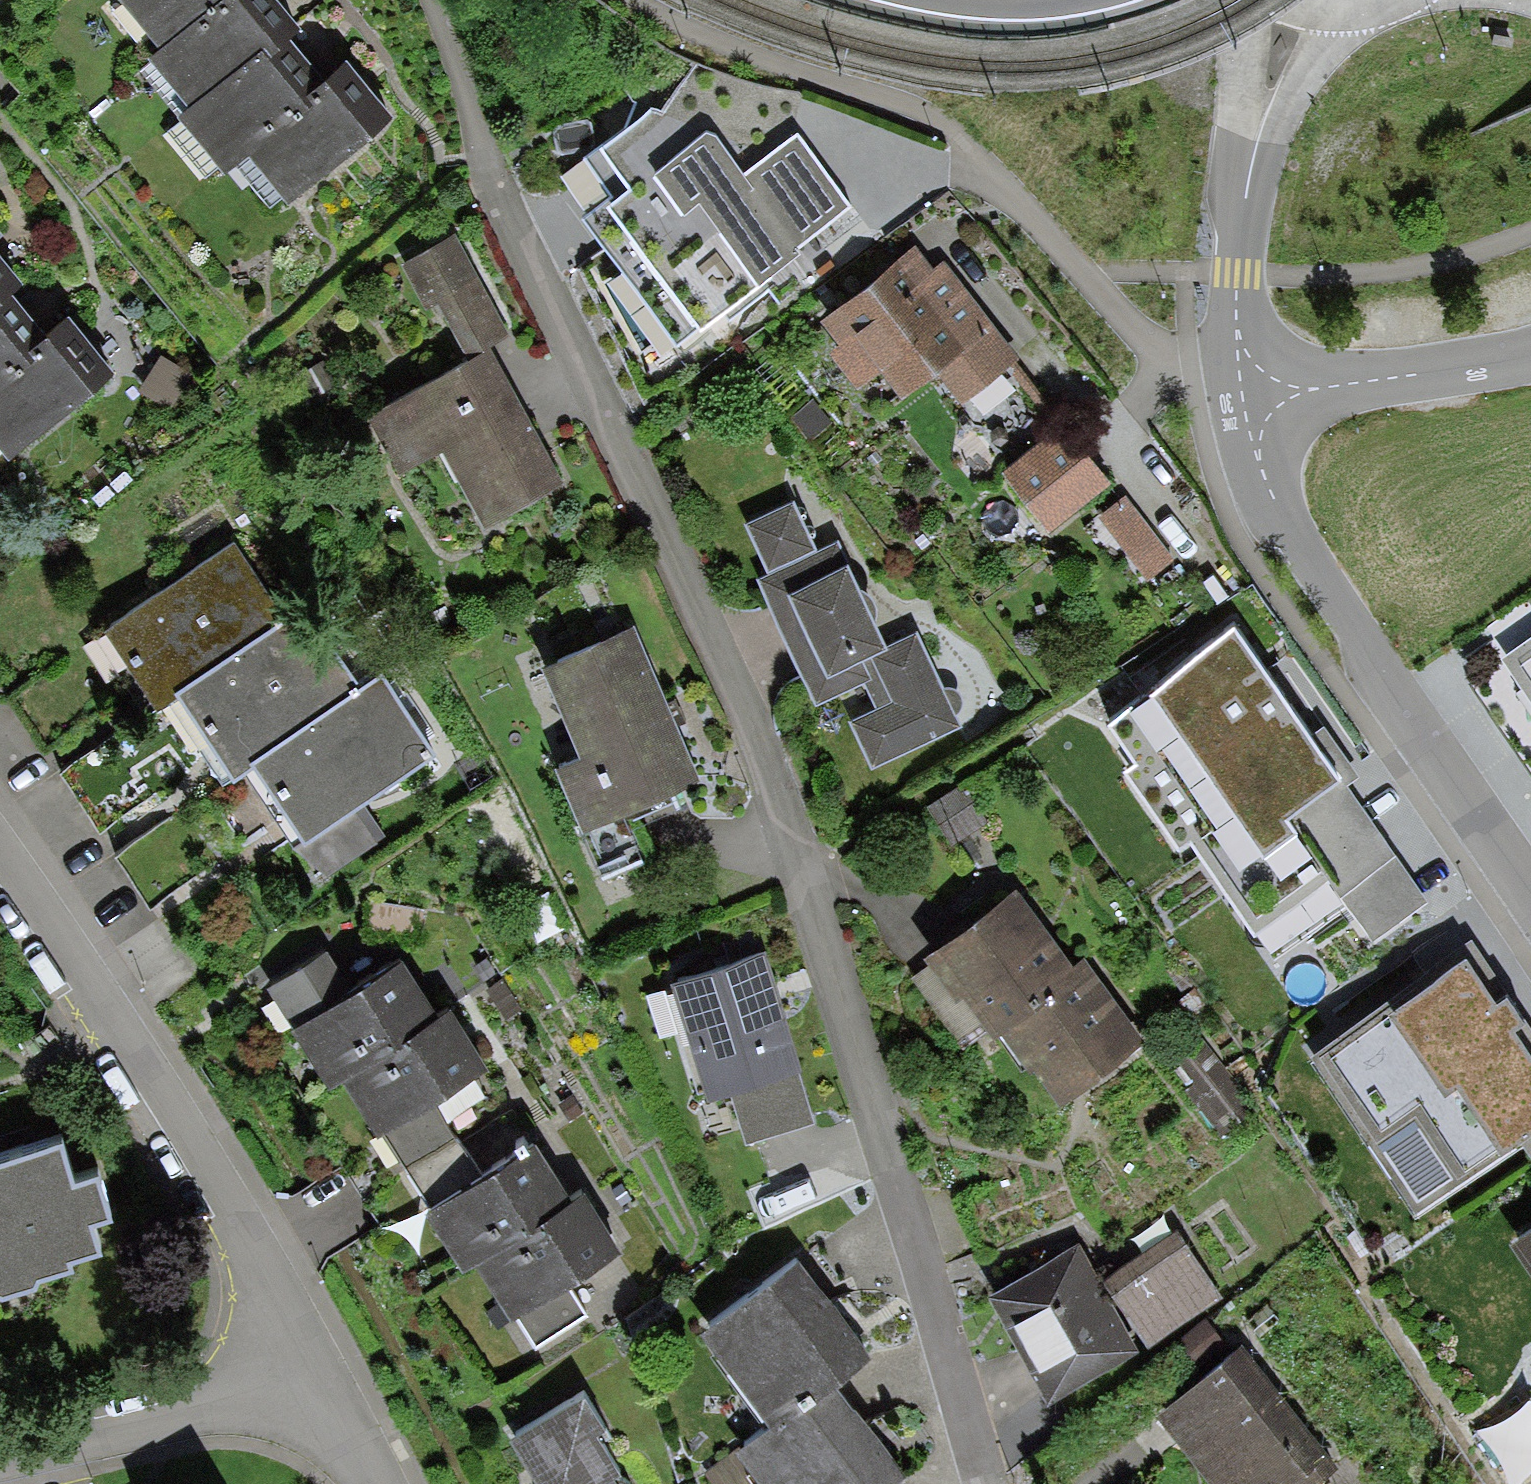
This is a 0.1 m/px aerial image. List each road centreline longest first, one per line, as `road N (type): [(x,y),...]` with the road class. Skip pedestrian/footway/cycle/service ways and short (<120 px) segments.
road 1 (residential): [(432,0),(493,188),(736,691),(878,1097),(986,1483)]
road 2 (residential): [(317,1365),(0,799)]
road 3 (unclassified): [(1530,895),(1300,550),(1253,447),(1243,397)]
road 4 (residential): [(1243,397),(1236,314),(1246,197),(1302,0)]
road 5 (residential): [(317,1365),(96,1432),(0,1447)]
road 6 (residential): [(1243,397),(1530,351)]
road 7 (residential): [(381,1483),(317,1365)]

